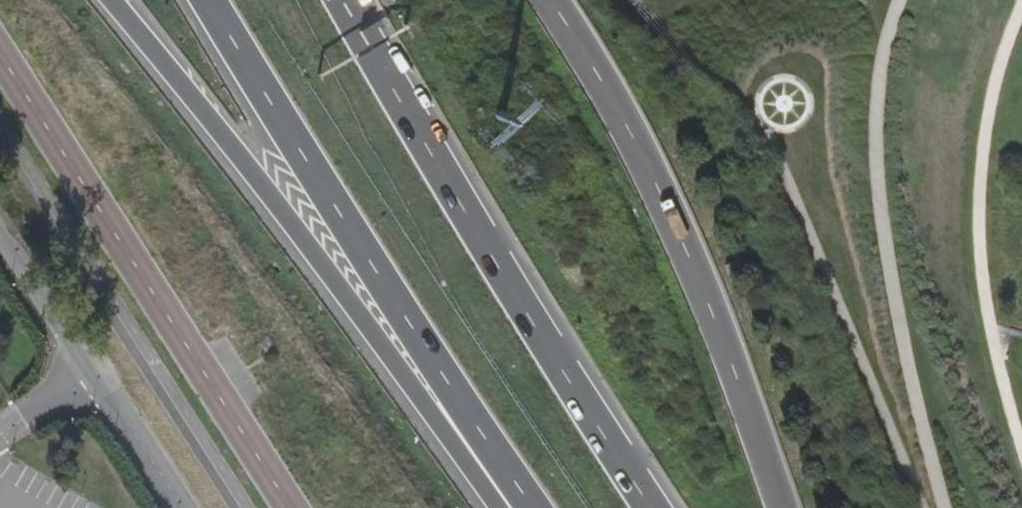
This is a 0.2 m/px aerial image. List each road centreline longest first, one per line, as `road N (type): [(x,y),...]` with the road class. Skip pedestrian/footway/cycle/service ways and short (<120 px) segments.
road 1 (trunk): [(106,0),(497,507)]
road 2 (trunk): [(211,0),(524,507)]
road 3 (motorway): [(652,507),(345,0)]
road 4 (trunk): [(779,507),(719,334),(632,131),(550,0)]
road 5 (tertiary): [(0,235),(182,507)]

